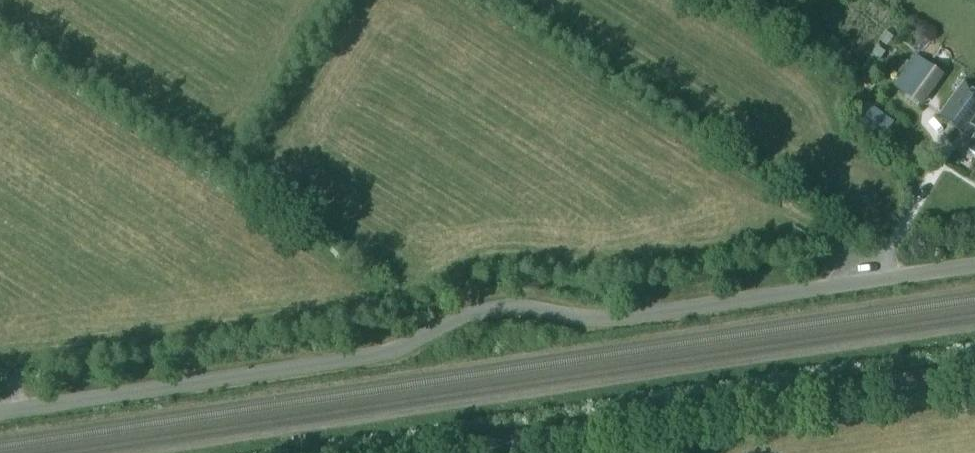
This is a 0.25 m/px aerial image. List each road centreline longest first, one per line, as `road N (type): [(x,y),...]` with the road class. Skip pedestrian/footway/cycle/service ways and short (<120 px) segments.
road 1 (unclassified): [(0,413),(371,356),(489,311),(628,318),(974,265)]
road 2 (unclassified): [(432,452),(974,371)]

